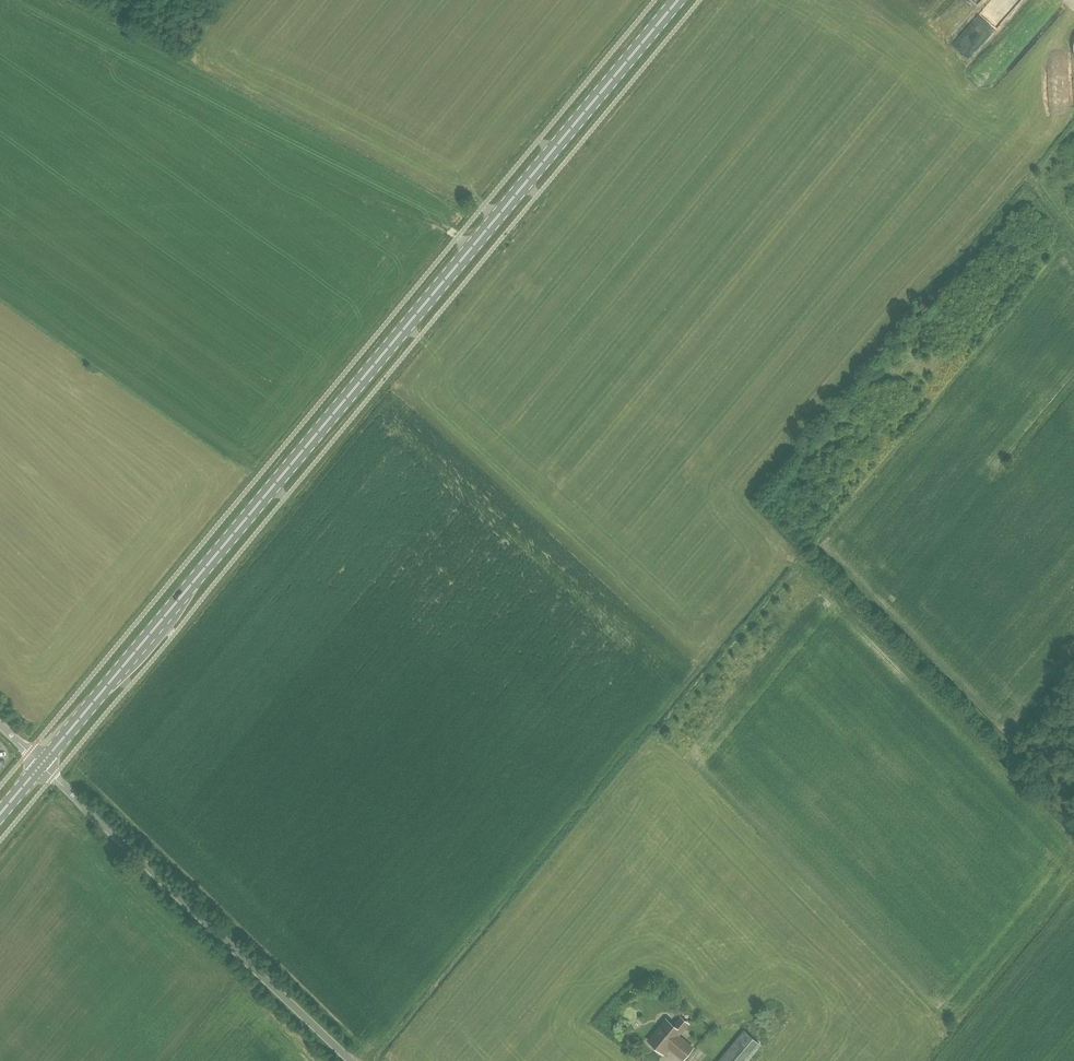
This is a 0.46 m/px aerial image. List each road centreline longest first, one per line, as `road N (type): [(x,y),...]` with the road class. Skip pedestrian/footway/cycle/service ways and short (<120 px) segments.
road 1 (secondary): [(40,767),(678,0)]
road 2 (unclassified): [(349,1060),(40,767)]

